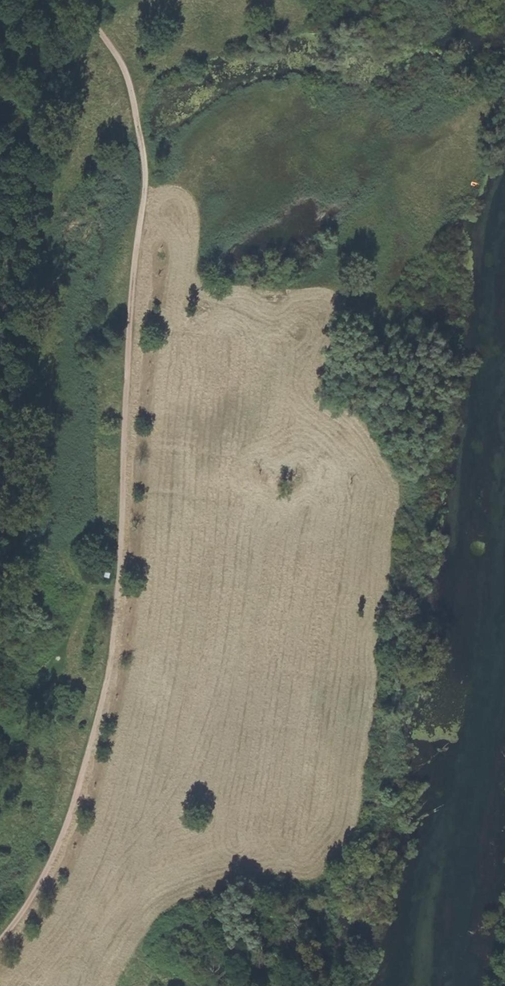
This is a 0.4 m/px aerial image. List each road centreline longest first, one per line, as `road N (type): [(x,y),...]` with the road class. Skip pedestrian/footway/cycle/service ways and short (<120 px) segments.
road 1 (track): [(81,0),(127,74),(144,168),(115,615),(74,802),(46,871),(0,939)]

